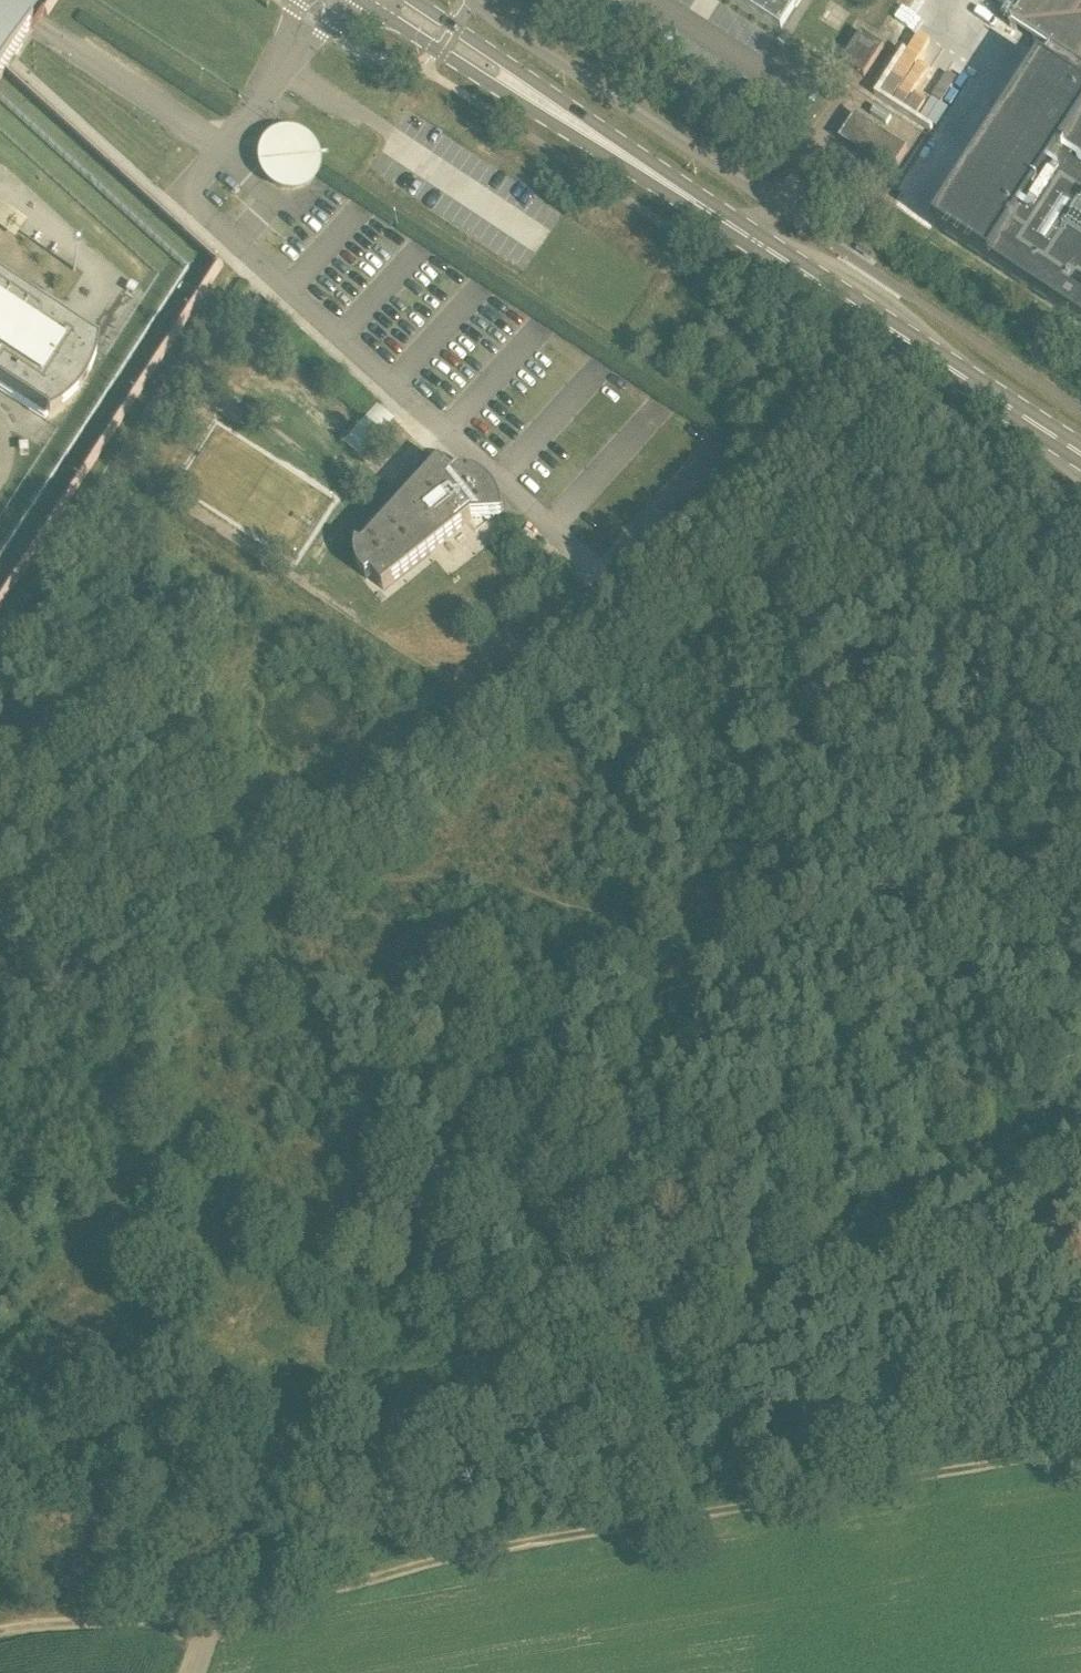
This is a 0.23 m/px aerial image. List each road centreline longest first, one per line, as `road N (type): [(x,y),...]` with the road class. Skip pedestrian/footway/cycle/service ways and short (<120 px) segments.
road 1 (track): [(0,1633),(195,1619),(1080,1453)]
road 2 (secondary): [(362,0),(933,360)]
road 3 (secondary): [(933,360),(408,0)]
road 4 (secondary): [(1080,456),(933,360)]

